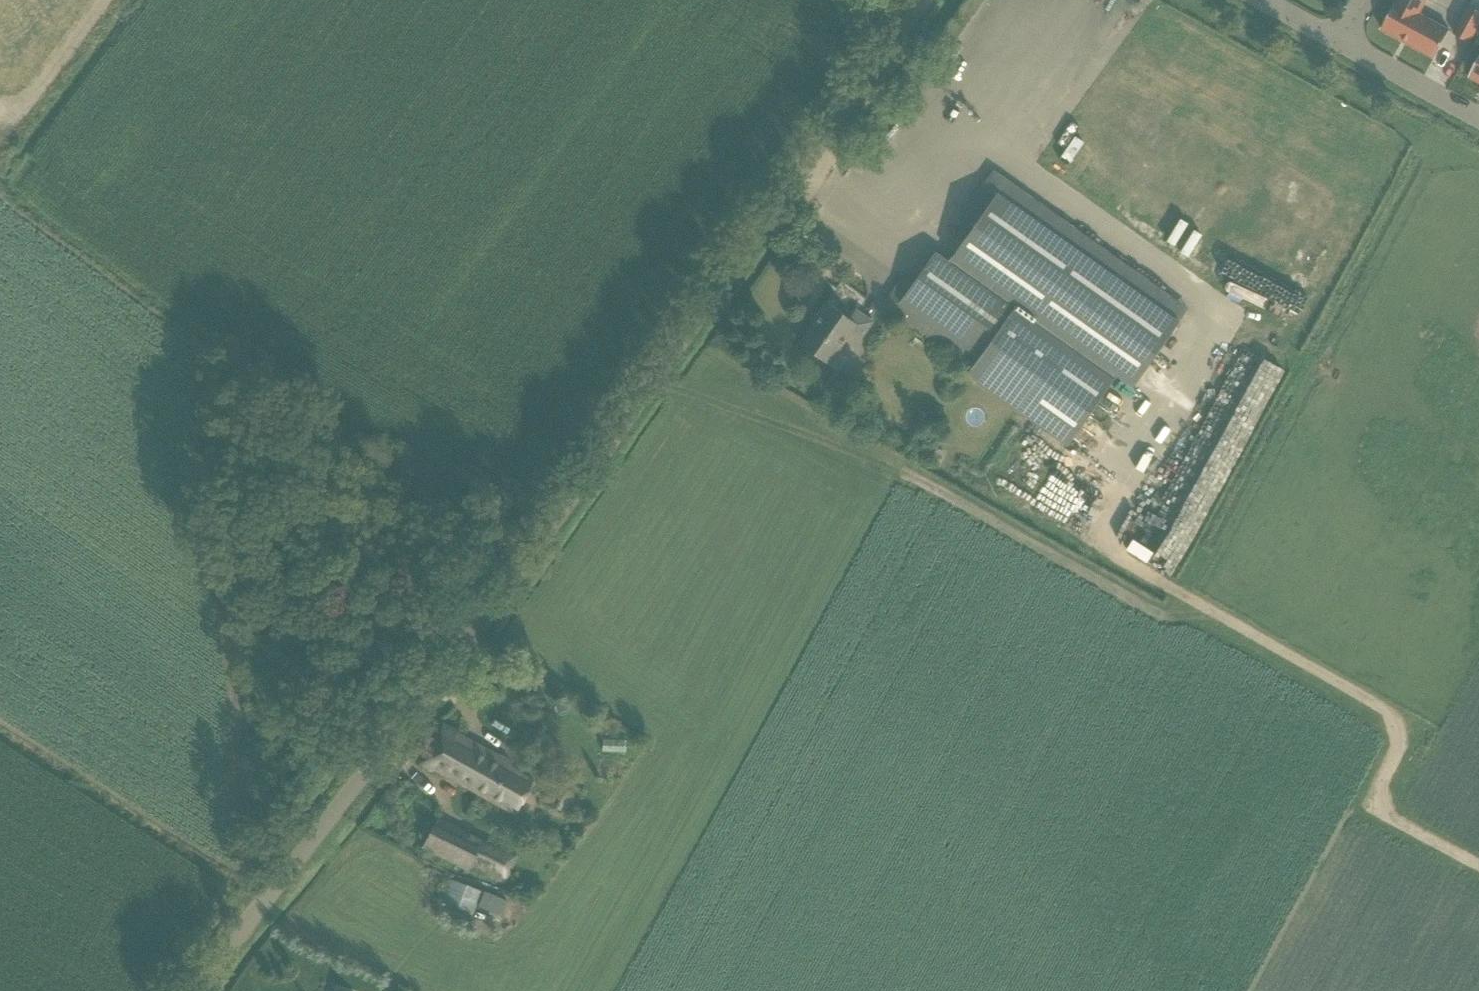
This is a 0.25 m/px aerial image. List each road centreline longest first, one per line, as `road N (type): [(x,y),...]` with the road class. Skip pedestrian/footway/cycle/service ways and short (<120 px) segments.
road 1 (unclassified): [(204,990),(926,0)]
road 2 (residential): [(0,131),(96,0)]
road 3 (residential): [(1478,119),(1341,41)]

